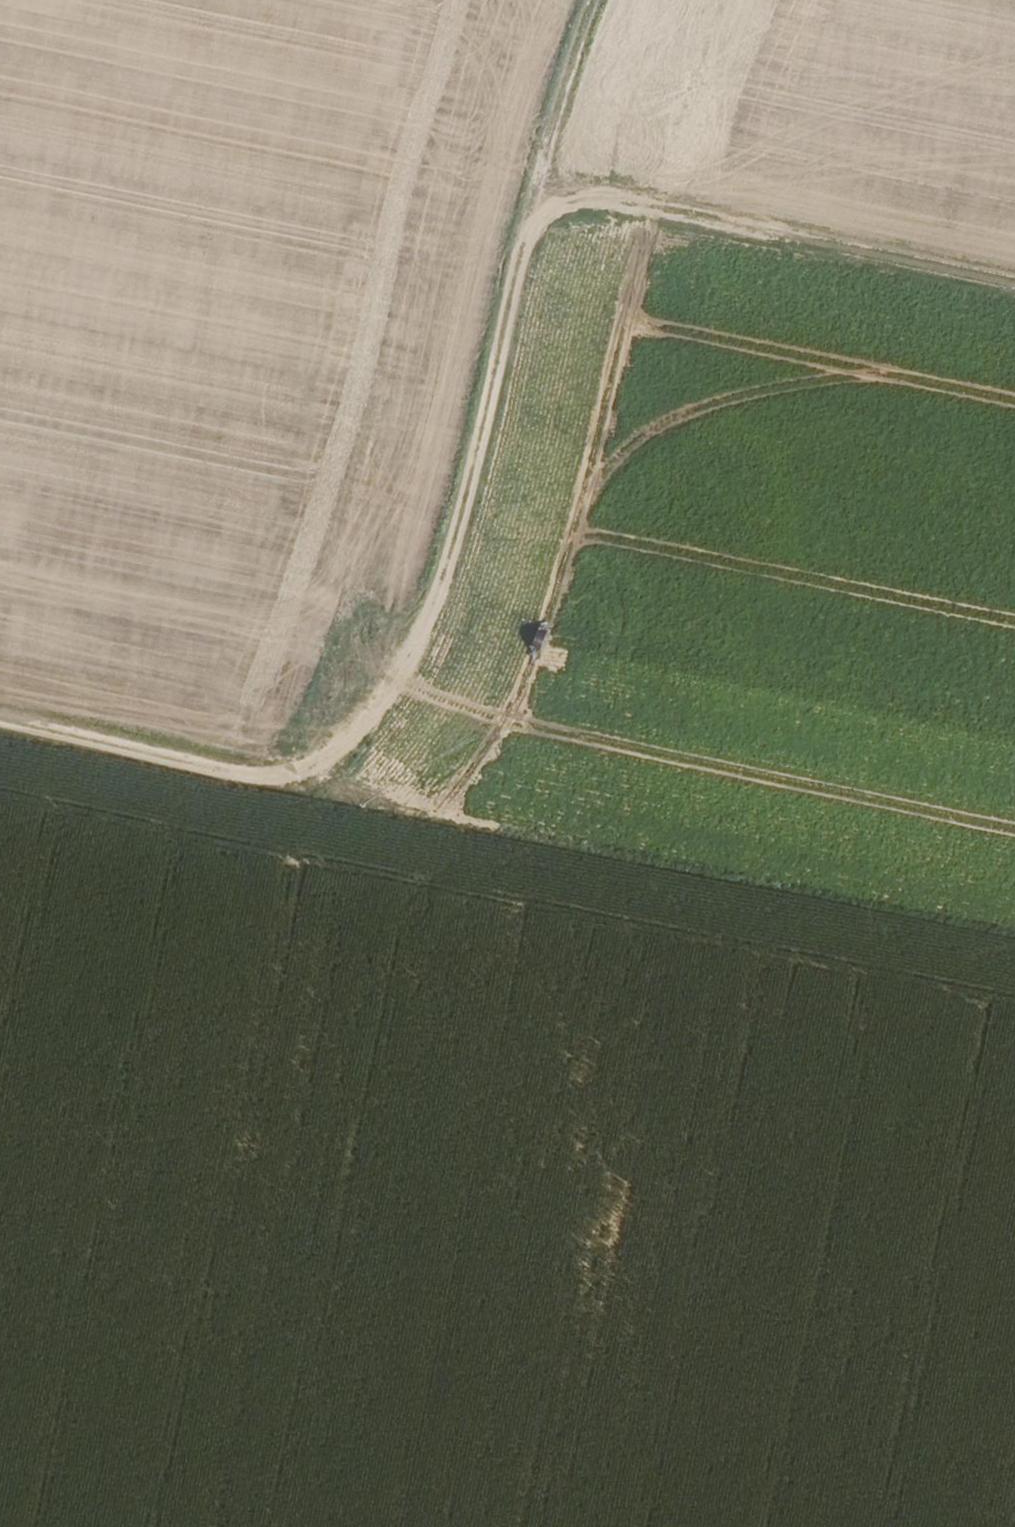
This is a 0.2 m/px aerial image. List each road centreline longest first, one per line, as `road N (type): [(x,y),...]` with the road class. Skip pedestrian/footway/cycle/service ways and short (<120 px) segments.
road 1 (track): [(0,729),(283,784),(314,781),(352,750),(391,700),(429,618),(528,224),(585,197),(1014,285)]
road 2 (track): [(528,224),(598,0)]

